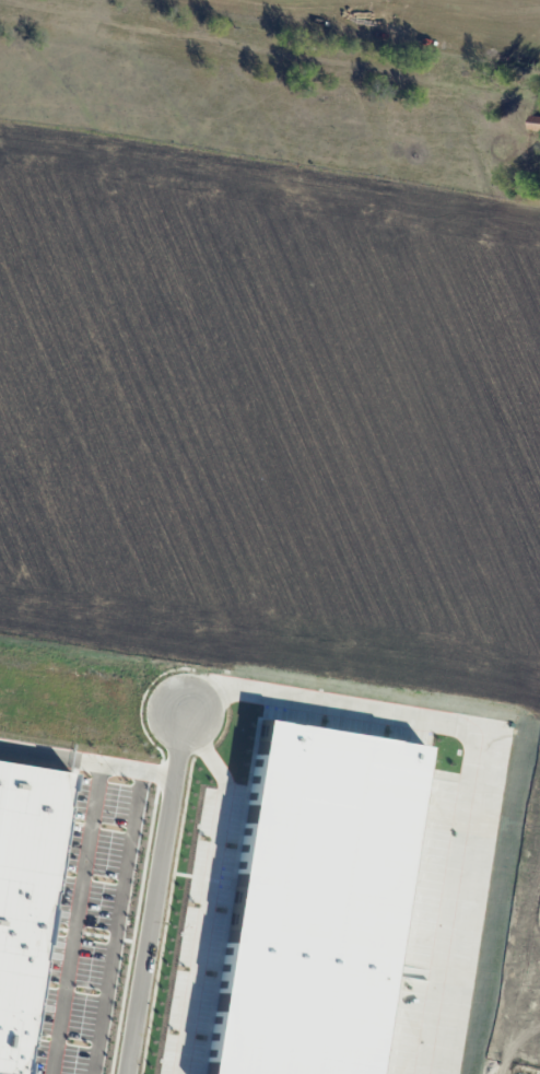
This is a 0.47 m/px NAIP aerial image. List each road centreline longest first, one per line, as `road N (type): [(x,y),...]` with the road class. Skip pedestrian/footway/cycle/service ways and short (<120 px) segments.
road 1 (residential): [(185,711),(127,1073)]

